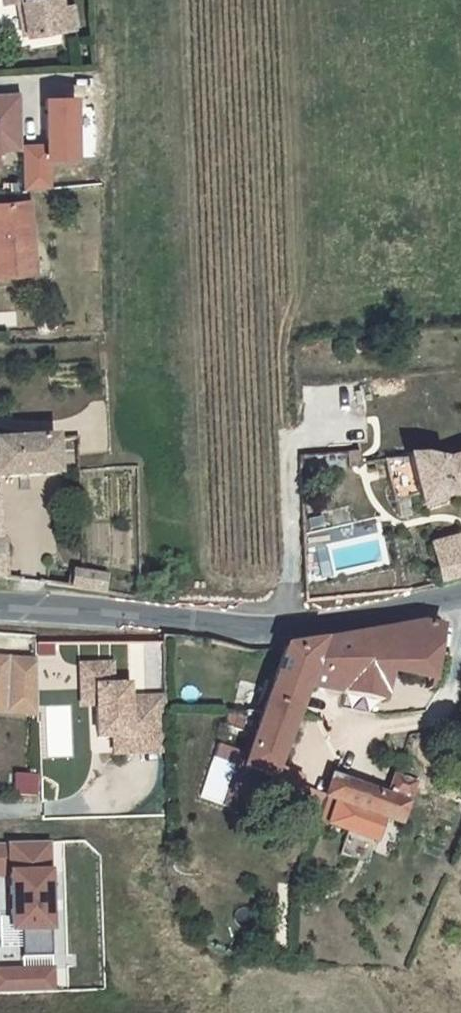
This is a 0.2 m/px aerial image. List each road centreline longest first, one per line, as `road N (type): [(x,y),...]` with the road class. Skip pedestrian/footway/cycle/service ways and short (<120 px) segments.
road 1 (secondary): [(0,623),(319,632),(460,605)]

